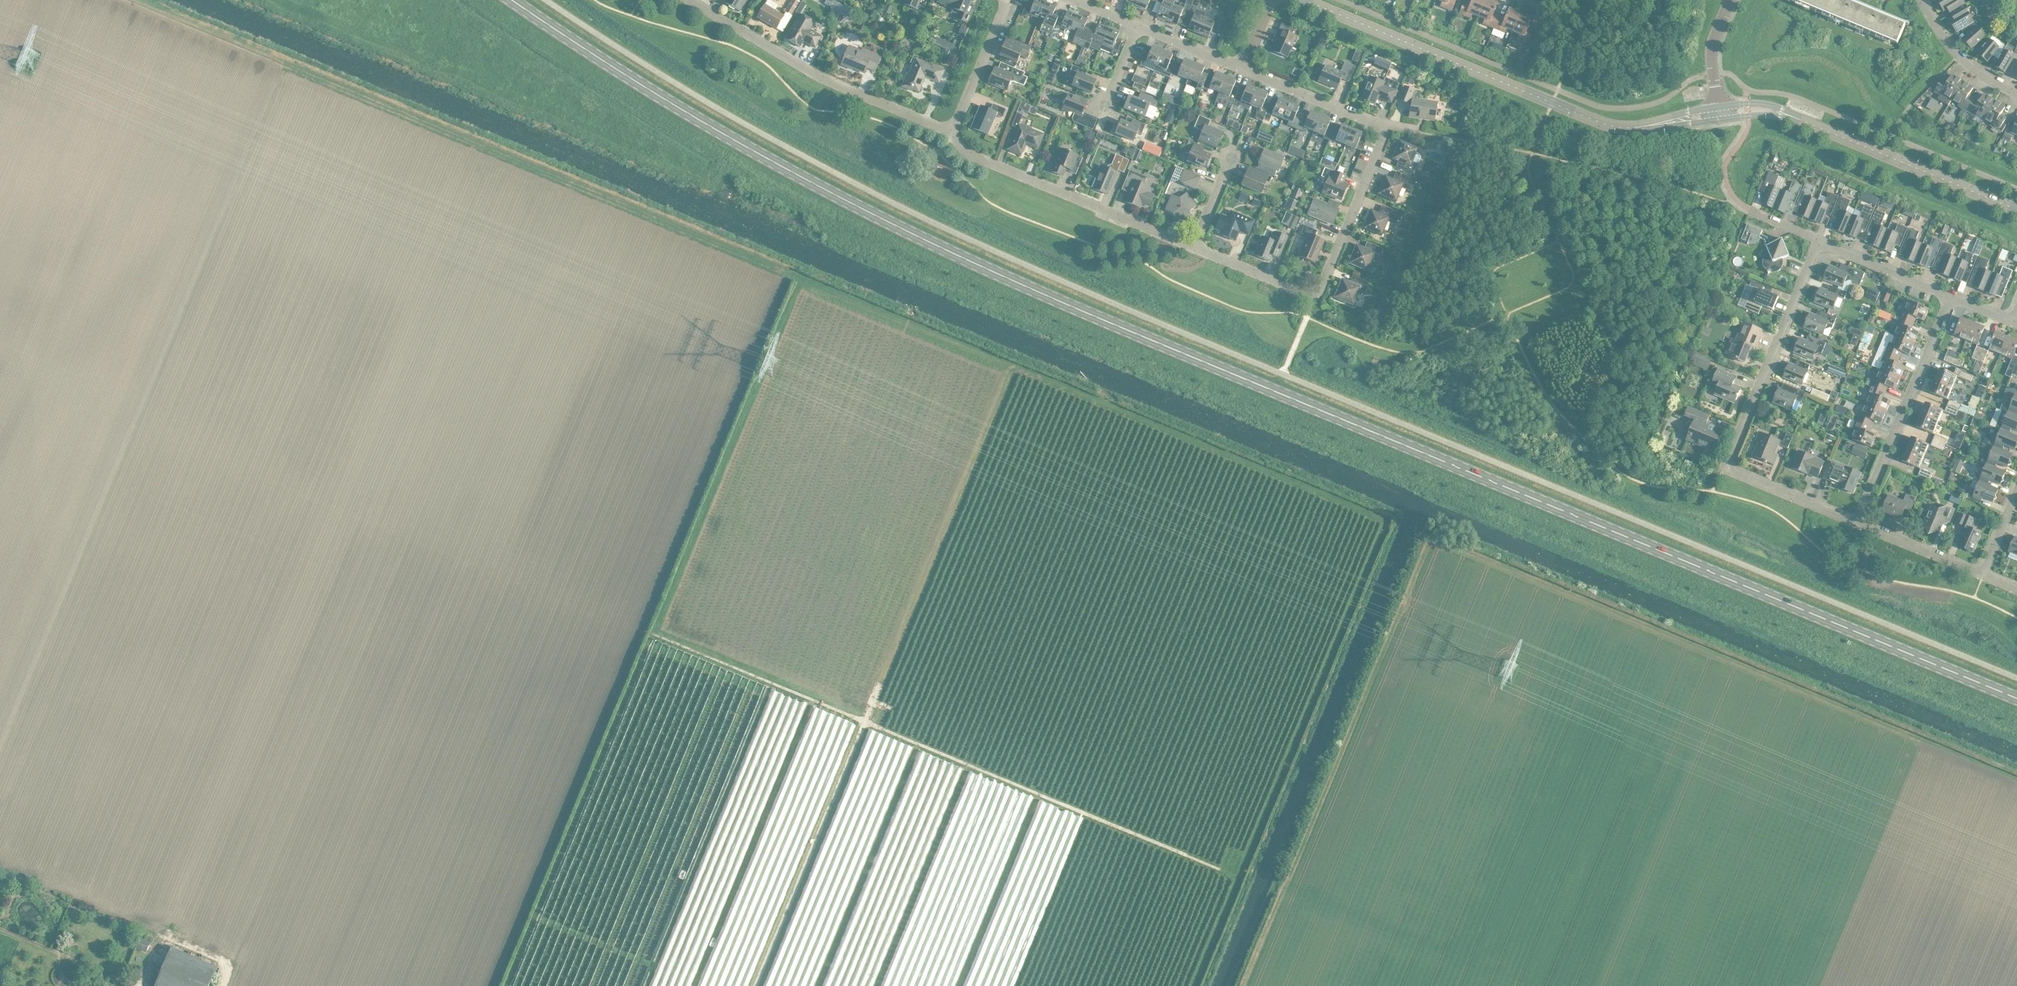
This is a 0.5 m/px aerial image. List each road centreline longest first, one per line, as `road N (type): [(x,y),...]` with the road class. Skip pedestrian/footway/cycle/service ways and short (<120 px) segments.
road 1 (primary): [(2016,697),(1061,303),(766,158),(512,0)]
road 2 (residential): [(1246,67),(1391,127),(1323,286),(1310,292),(1194,246)]
road 3 (residential): [(1820,241),(1725,468),(1857,521)]
road 4 (tertiary): [(1642,127),(1603,124),(1305,0)]
road 5 (residential): [(952,136),(819,78),(694,0)]
road 6 (residential): [(1194,246),(970,156),(952,136)]
road 7 (residential): [(1857,521),(1949,295)]
road 8 (tertiary): [(2016,210),(1813,124)]
road 9 (residential): [(952,136),(1007,0)]
road 10 (residential): [(1949,295),(1820,241)]
road 11 (residential): [(2016,94),(1960,59),(1920,0)]
road 12 (residential): [(1857,521),(1982,575)]

